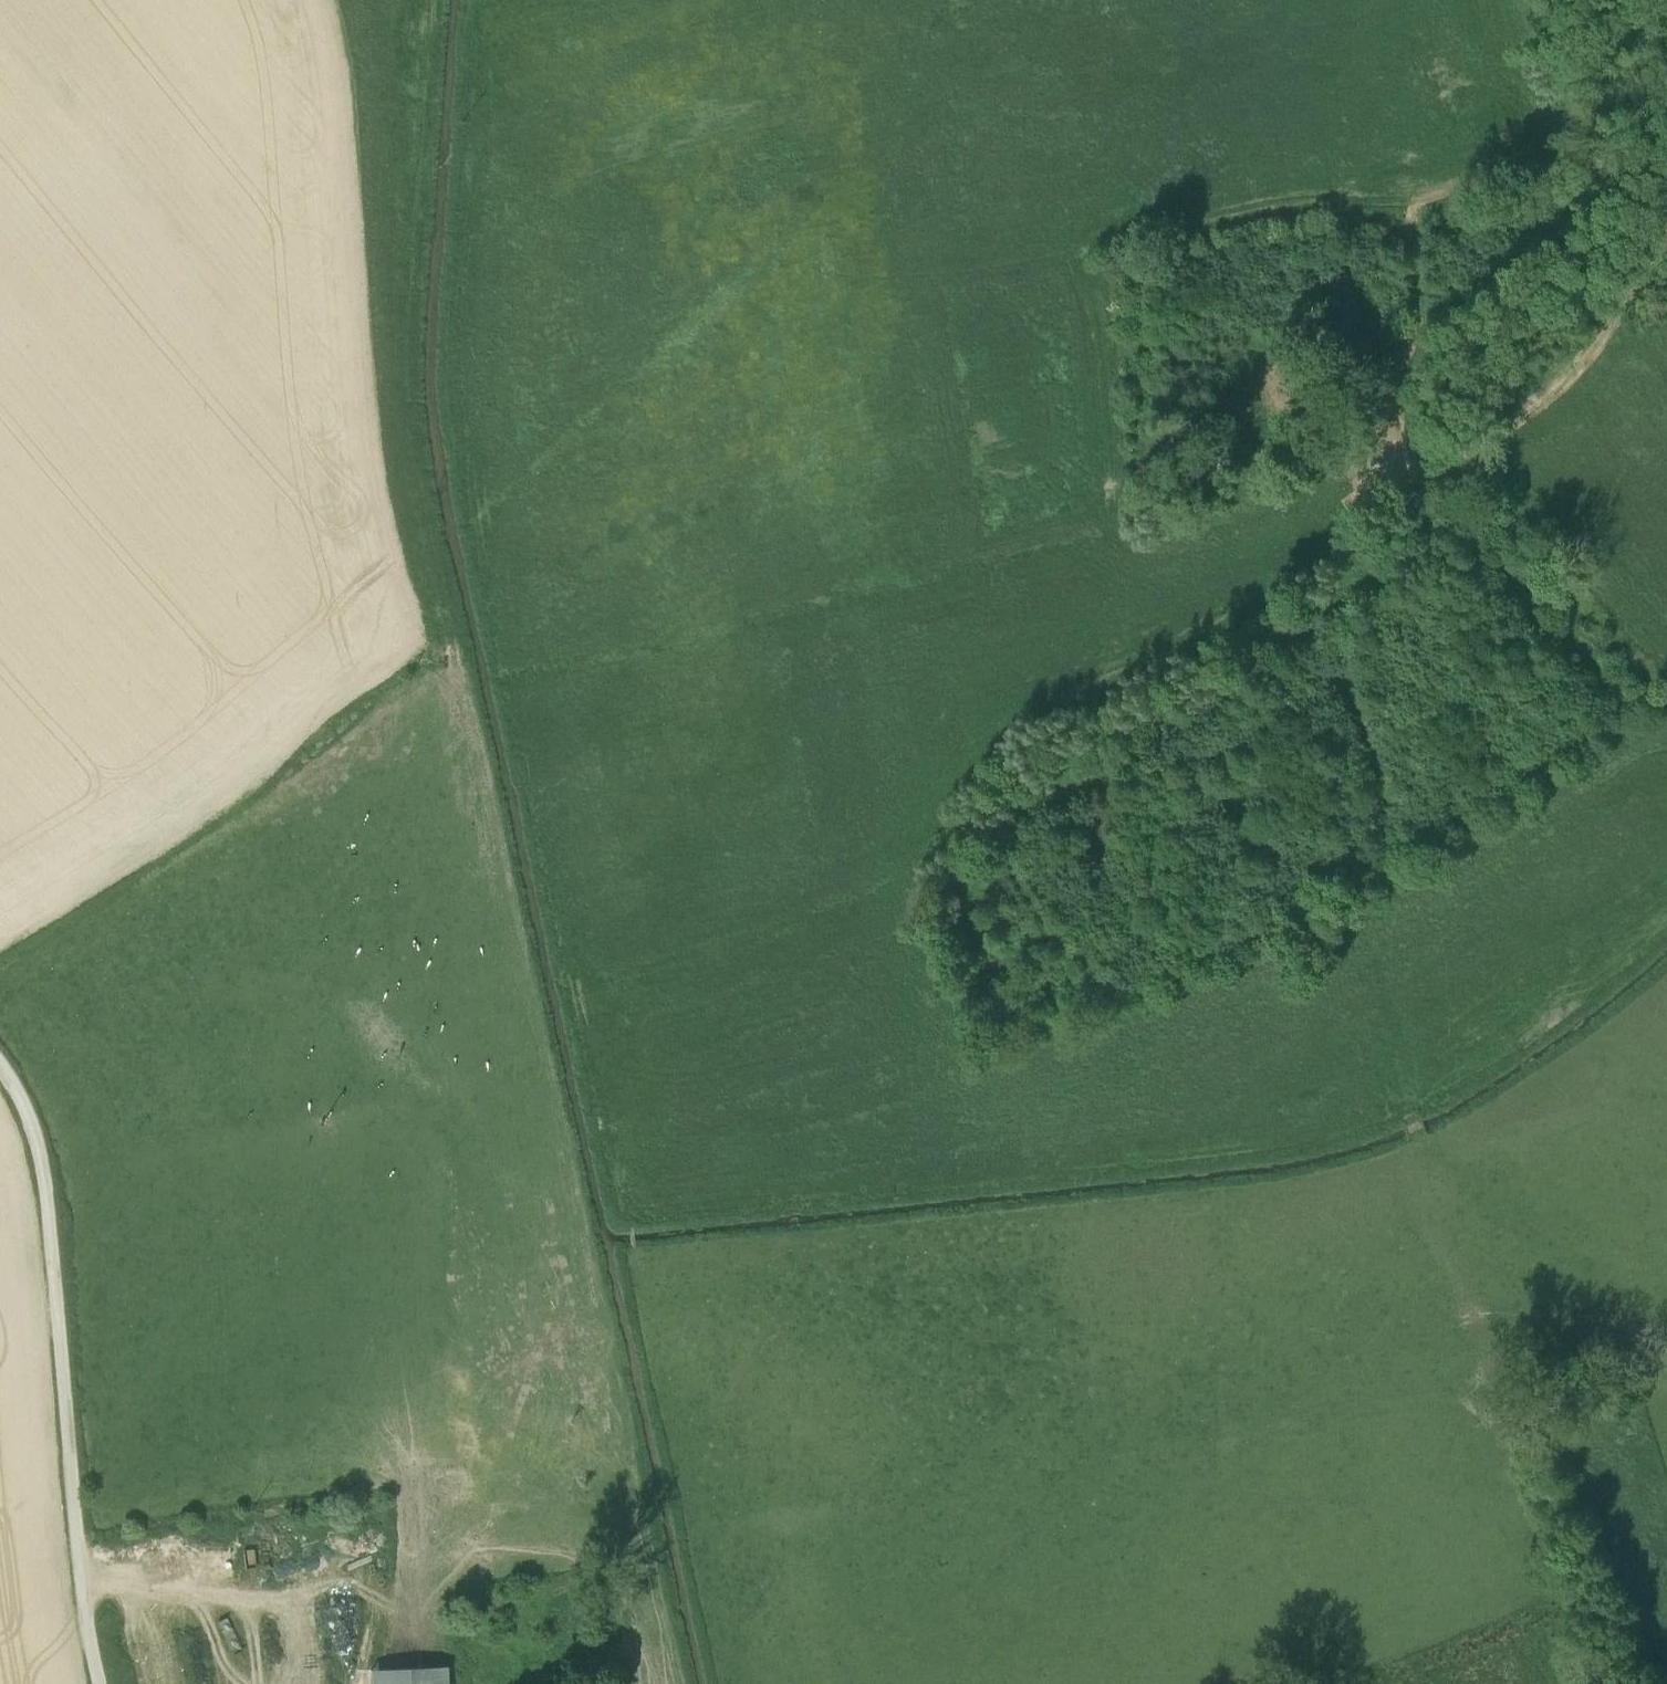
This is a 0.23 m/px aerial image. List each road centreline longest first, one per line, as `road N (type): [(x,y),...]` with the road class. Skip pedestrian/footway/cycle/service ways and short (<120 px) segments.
road 1 (unclassified): [(92,1683),(77,1639),(66,1168),(0,1059)]
road 2 (track): [(1666,1299),(1423,1144),(1395,1090)]
road 3 (track): [(1666,153),(1363,201)]

